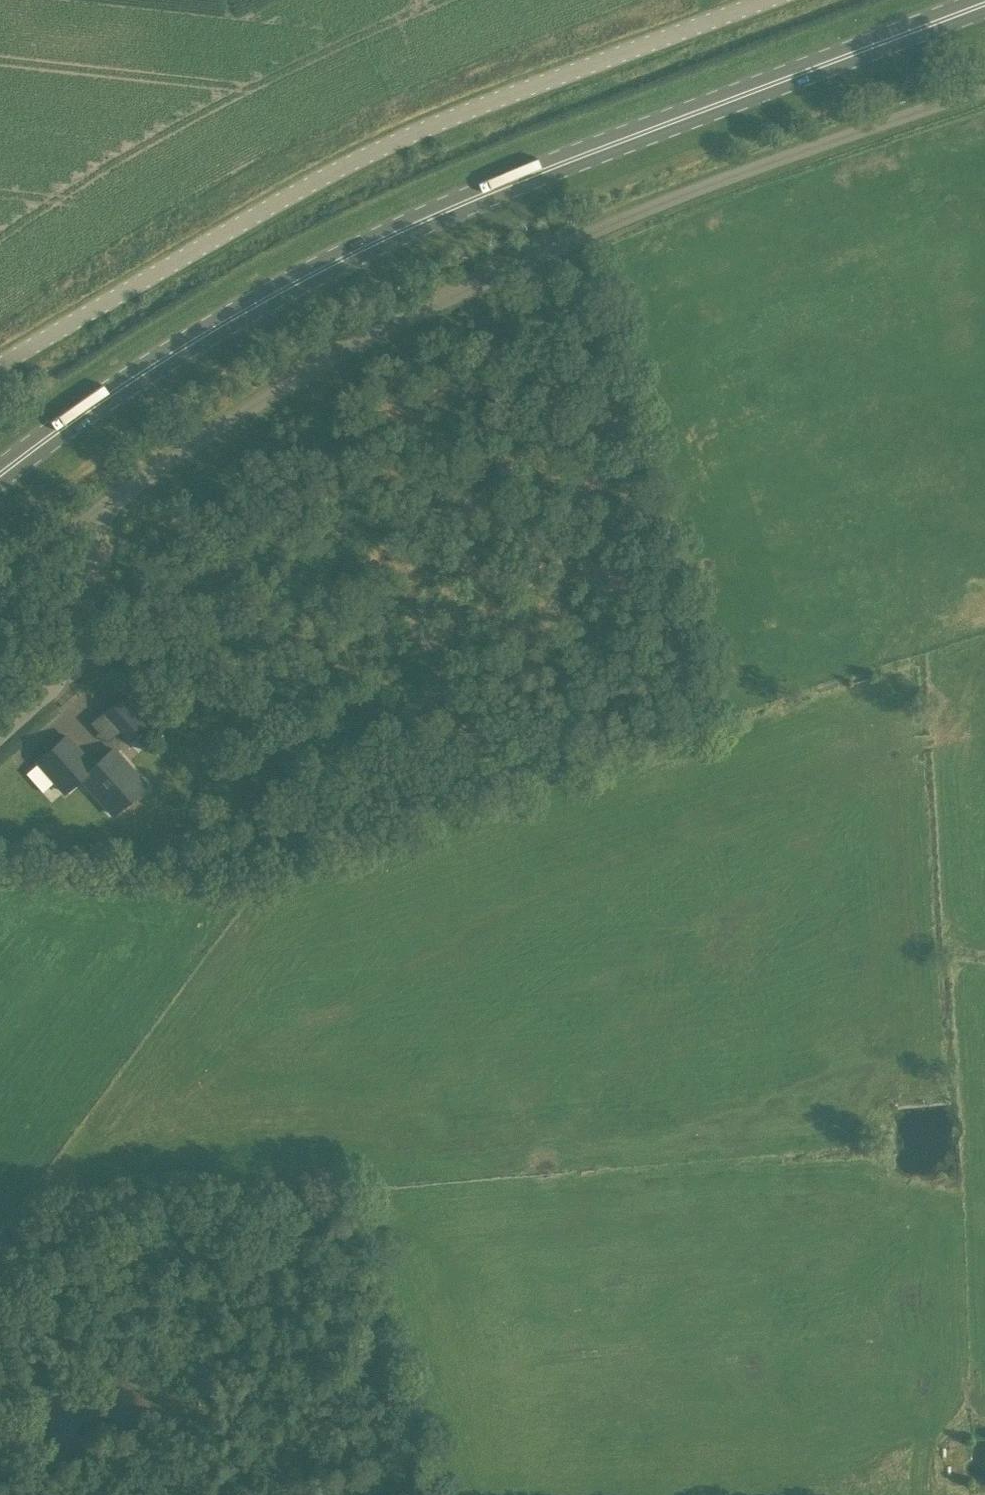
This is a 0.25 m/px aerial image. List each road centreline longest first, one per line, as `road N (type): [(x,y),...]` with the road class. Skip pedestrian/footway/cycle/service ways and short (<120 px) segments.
road 1 (primary): [(0,474),(206,332),(436,214),(984,3)]
road 2 (unclassified): [(984,89),(516,259),(290,371),(99,511)]
road 3 (unclassified): [(0,358),(344,154),(445,108),(741,0)]
road 4 (unclassified): [(0,727),(69,671),(85,631)]
road 5 (unclassified): [(99,511),(0,582)]
road 6 (unclassified): [(85,631),(99,511)]

